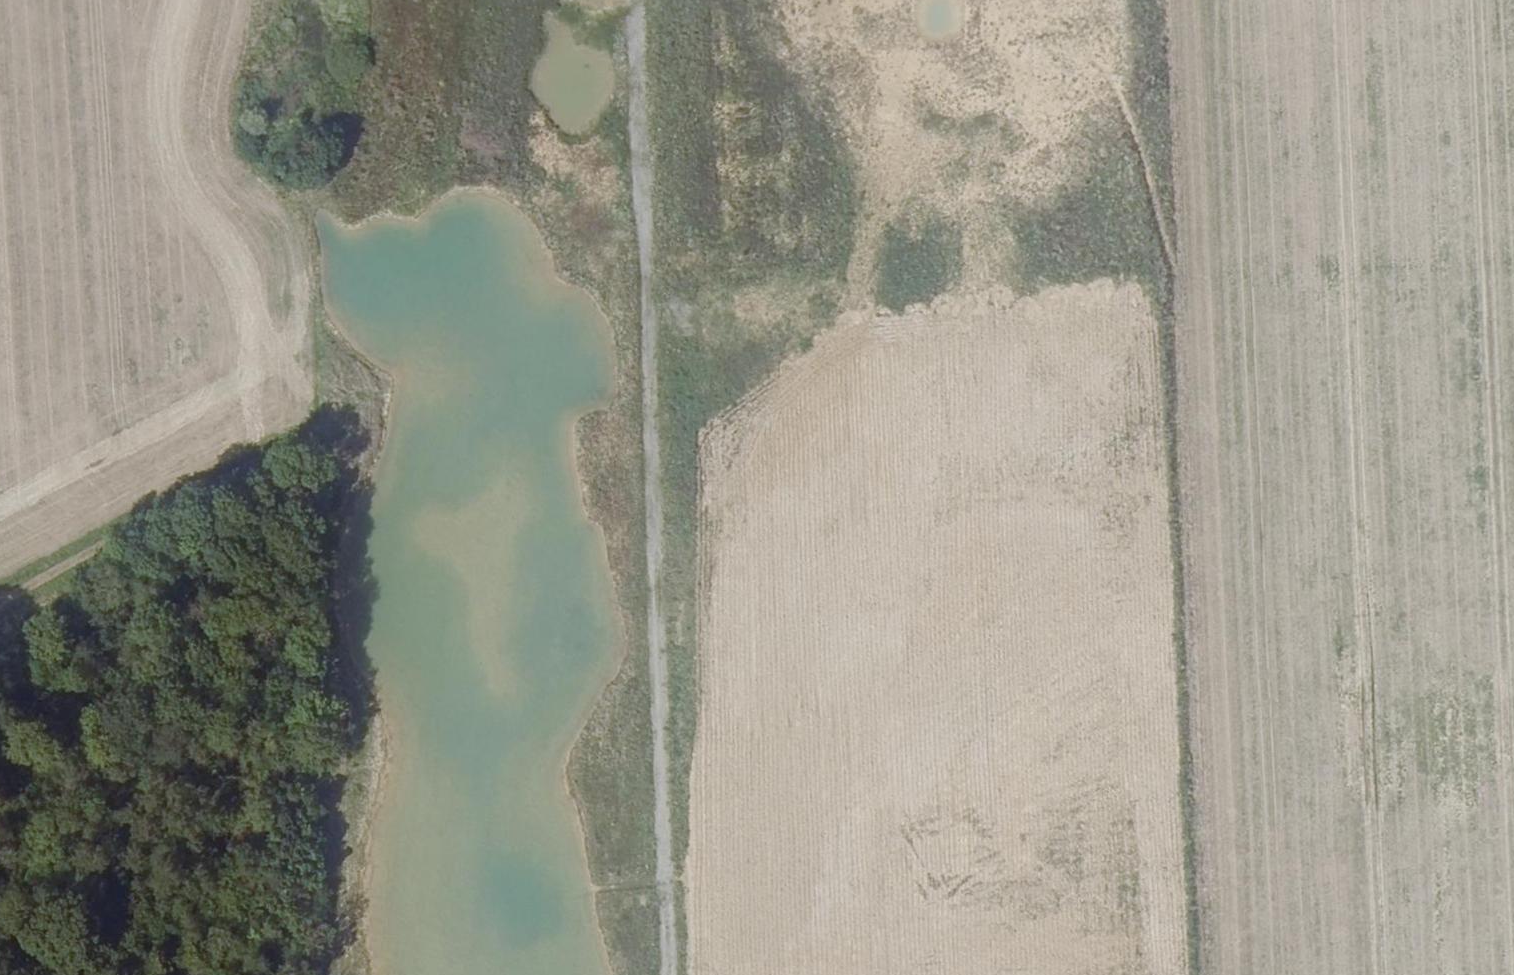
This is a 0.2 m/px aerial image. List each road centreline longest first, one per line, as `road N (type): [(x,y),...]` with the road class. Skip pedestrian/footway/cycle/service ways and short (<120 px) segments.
road 1 (track): [(647,0),(673,974)]

